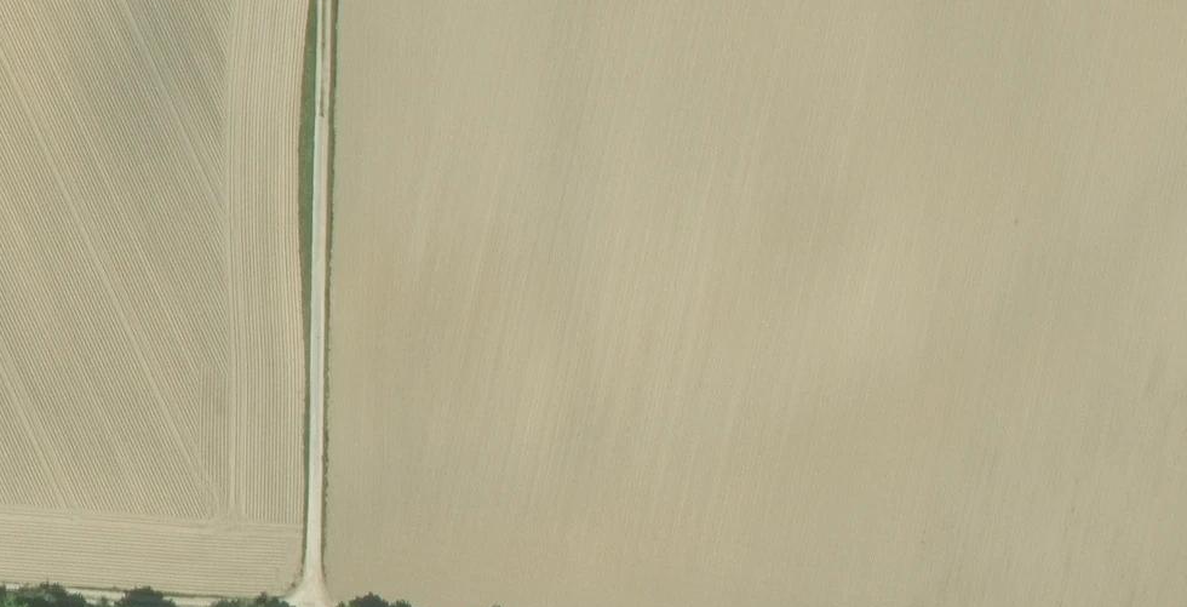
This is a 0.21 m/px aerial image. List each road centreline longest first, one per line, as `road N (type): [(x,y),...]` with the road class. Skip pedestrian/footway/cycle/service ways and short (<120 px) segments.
road 1 (track): [(329,606),(340,0)]

